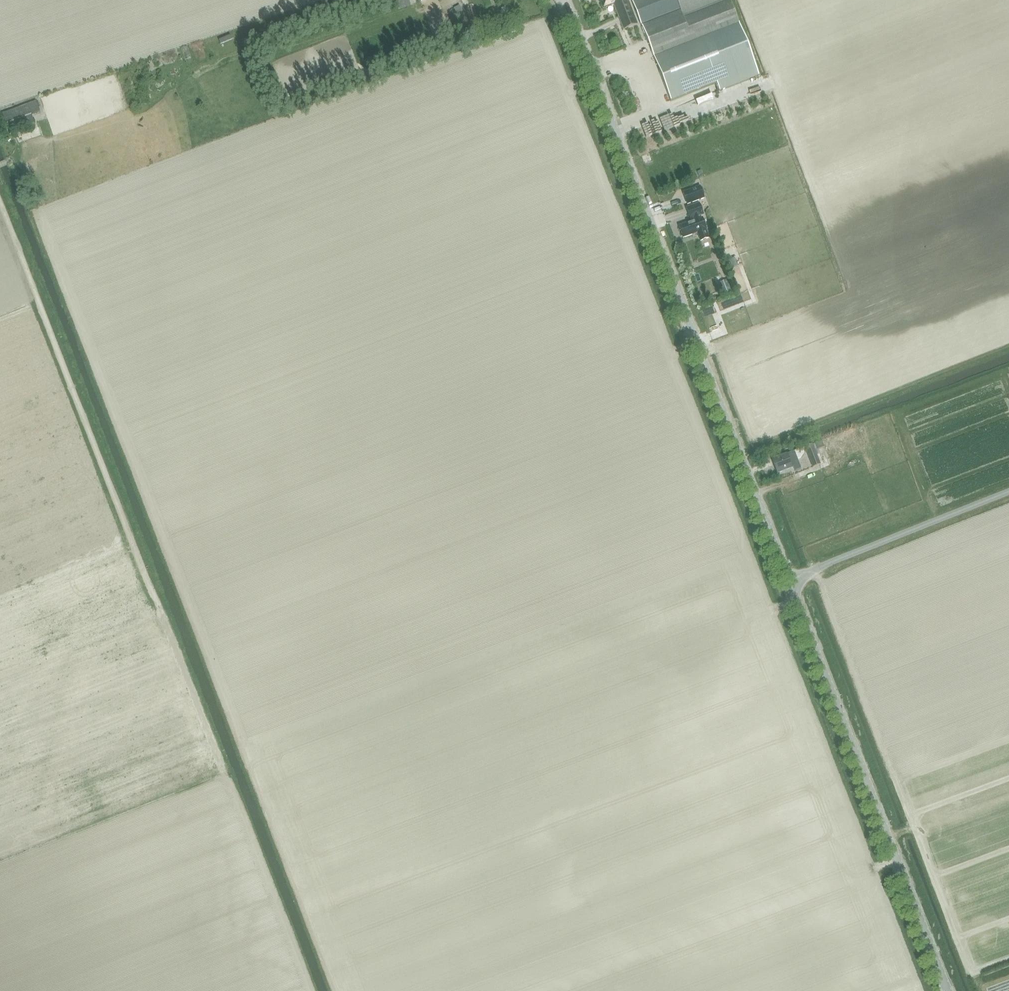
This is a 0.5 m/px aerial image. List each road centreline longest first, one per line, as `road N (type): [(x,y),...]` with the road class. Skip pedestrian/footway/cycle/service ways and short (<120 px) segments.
road 1 (unclassified): [(950,990),(566,0)]

